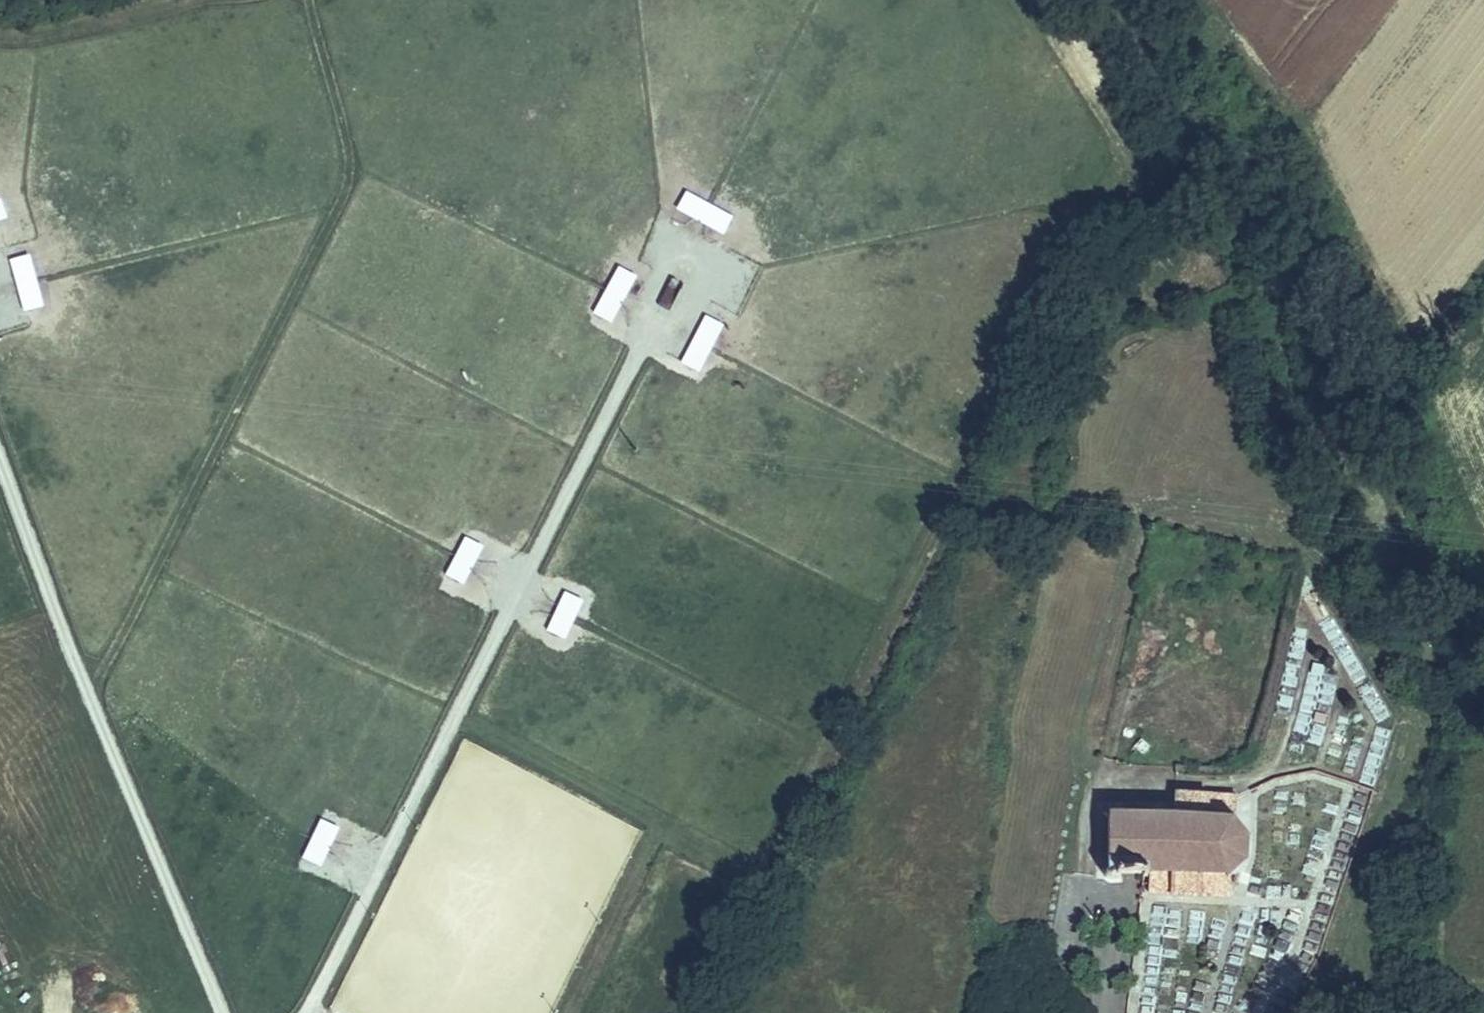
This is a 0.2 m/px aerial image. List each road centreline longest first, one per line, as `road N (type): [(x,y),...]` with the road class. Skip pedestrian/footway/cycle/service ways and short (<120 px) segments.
road 1 (residential): [(1096,1012),(1114,892)]

